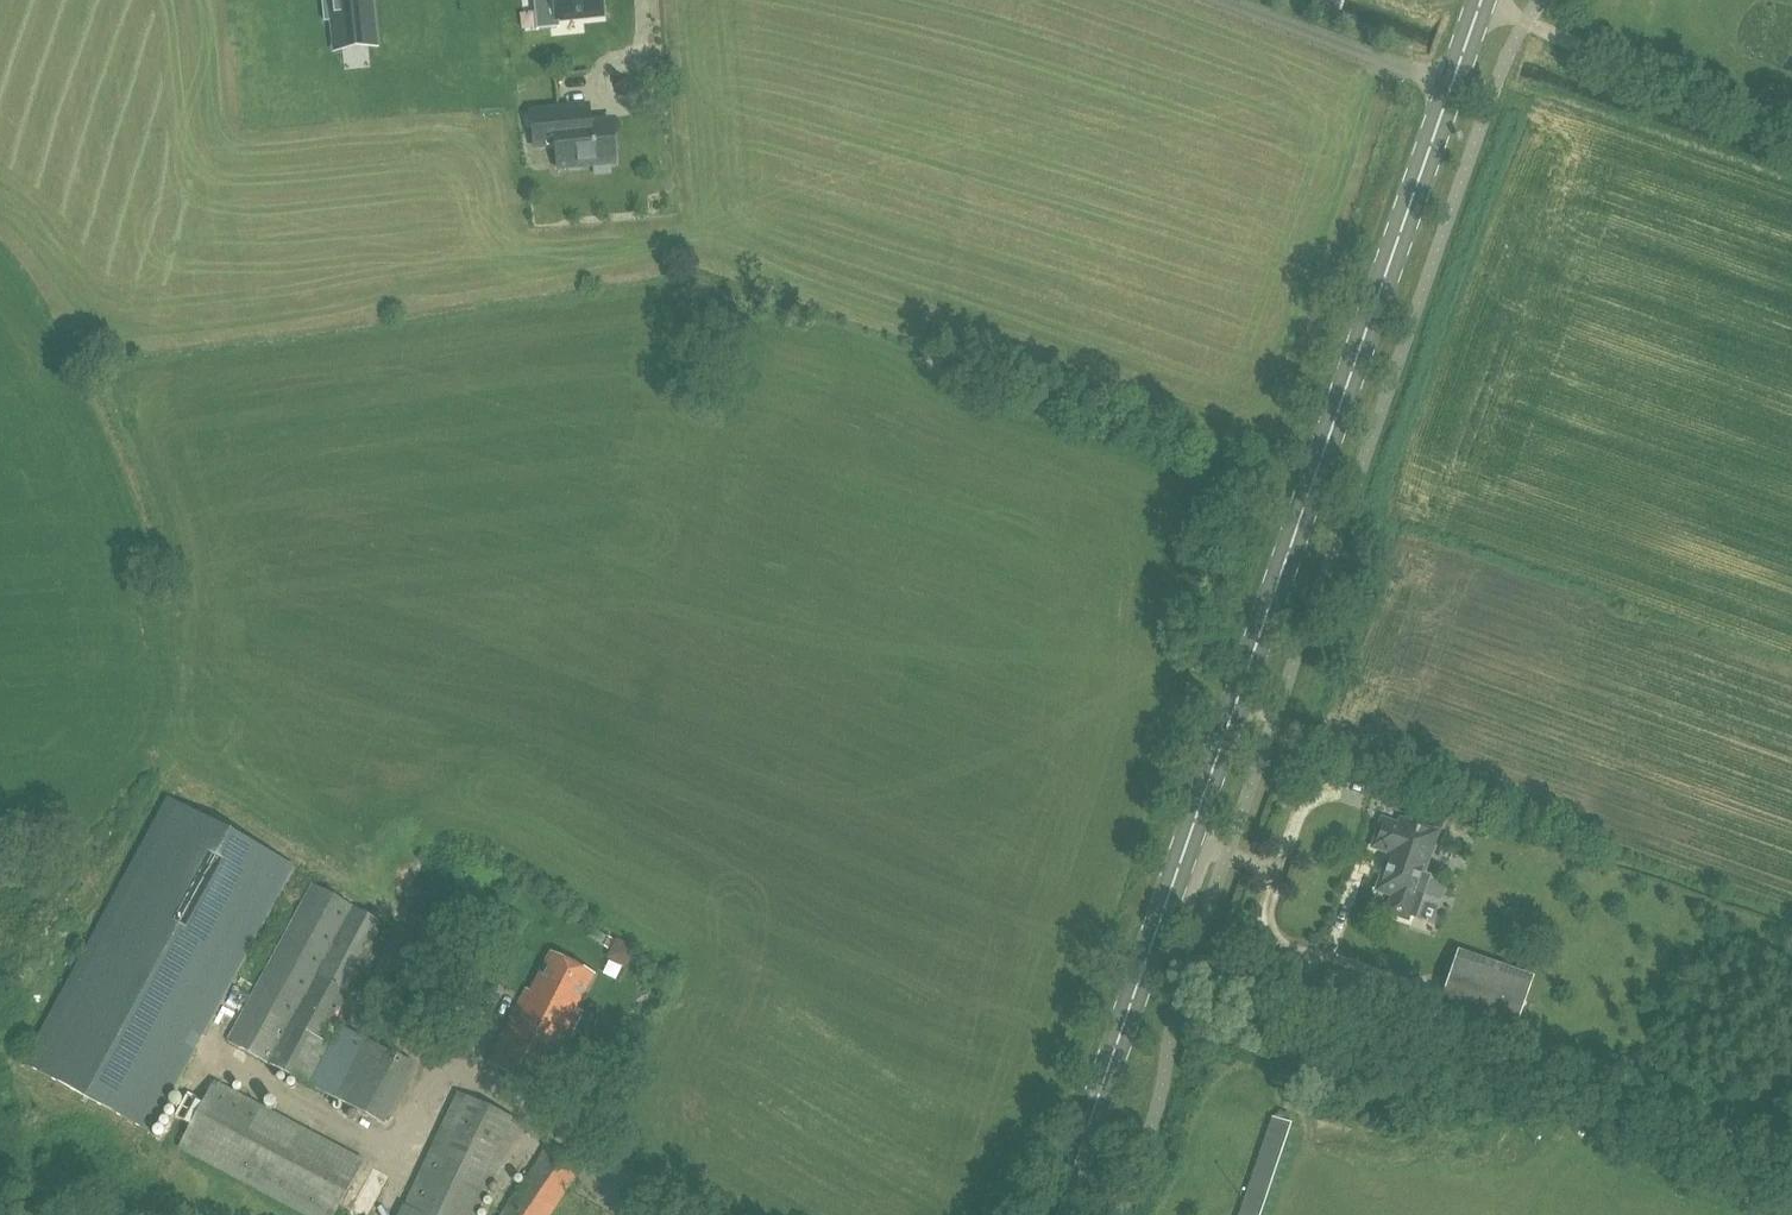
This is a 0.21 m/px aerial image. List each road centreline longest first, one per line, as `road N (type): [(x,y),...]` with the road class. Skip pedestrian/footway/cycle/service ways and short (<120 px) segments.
road 1 (secondary): [(1055,1214),(1483,0)]

